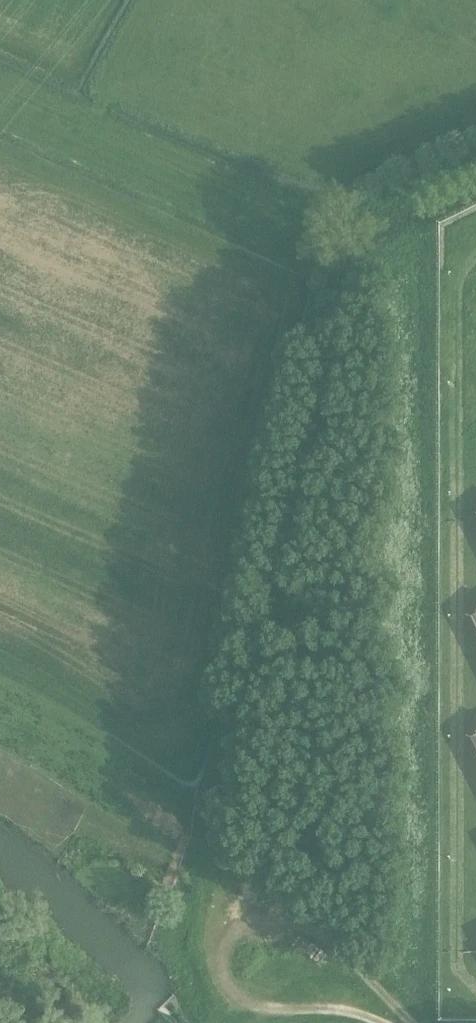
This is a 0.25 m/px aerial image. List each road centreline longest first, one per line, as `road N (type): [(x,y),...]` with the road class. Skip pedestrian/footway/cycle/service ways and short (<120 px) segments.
road 1 (track): [(475,165),(381,212),(298,220),(0,86)]

